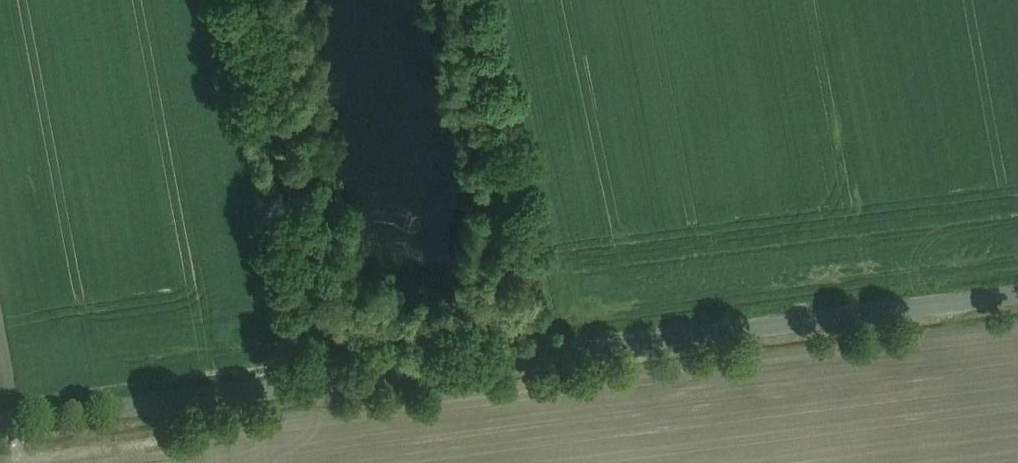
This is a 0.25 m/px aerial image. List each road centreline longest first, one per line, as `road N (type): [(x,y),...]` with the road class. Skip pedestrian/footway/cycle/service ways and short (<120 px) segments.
road 1 (tertiary): [(0,423),(1017,289)]
road 2 (track): [(313,382),(309,281),(240,0)]
road 3 (track): [(544,351),(500,199),(458,0)]

